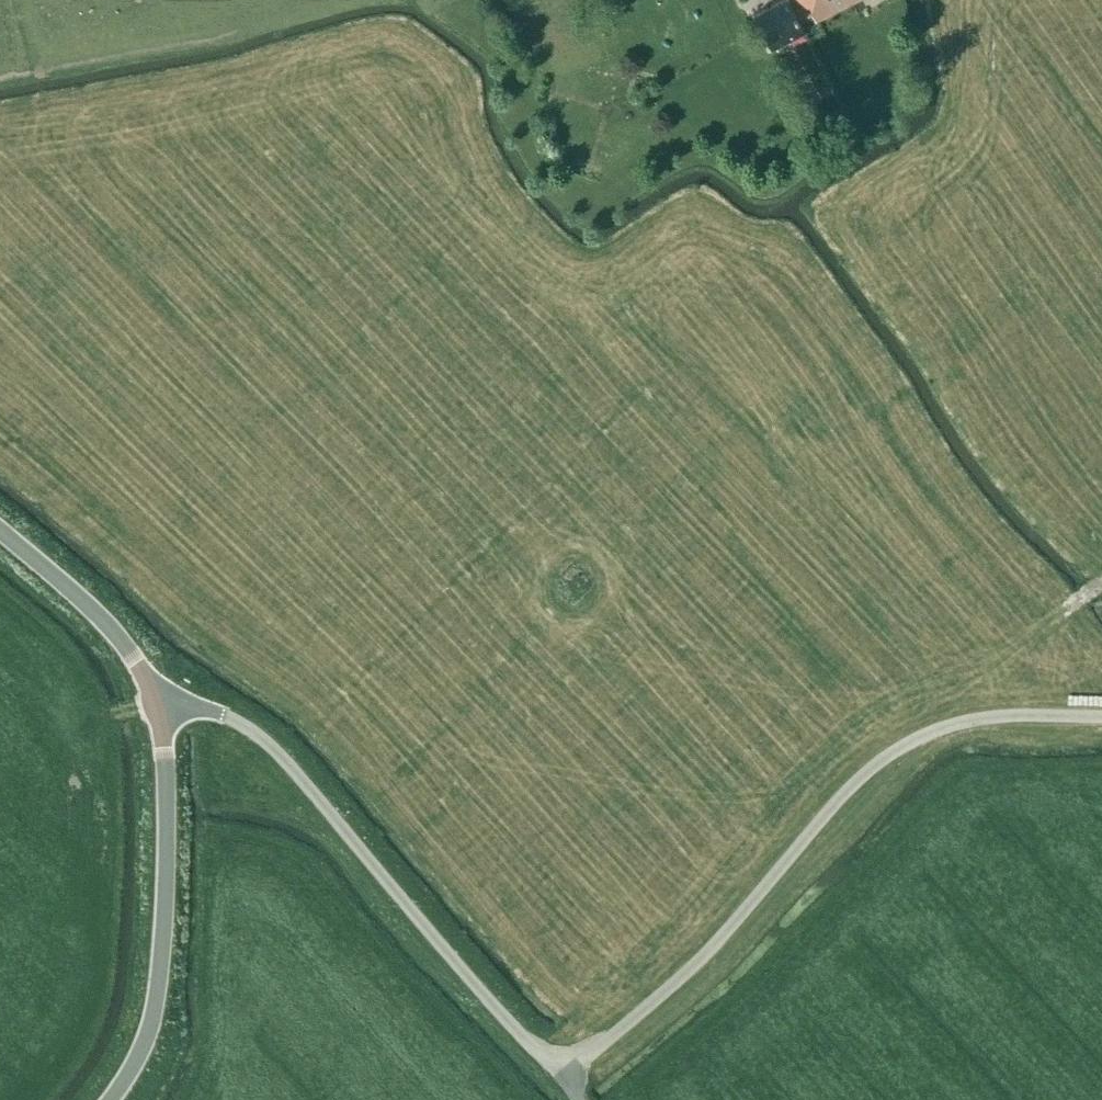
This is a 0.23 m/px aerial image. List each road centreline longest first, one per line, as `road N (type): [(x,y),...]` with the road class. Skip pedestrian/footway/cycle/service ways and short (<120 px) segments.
road 1 (unclassified): [(112,1099),(145,1046),(157,1001),(165,924),(161,706),(120,638),(0,533)]

